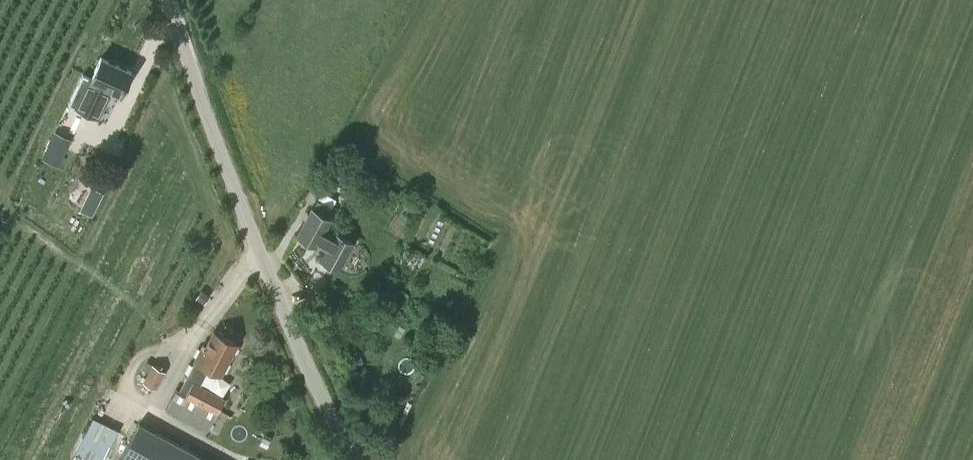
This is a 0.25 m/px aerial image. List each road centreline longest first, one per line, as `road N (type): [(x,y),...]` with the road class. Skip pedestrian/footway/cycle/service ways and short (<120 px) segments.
road 1 (unclassified): [(360,459),(285,315),(168,0)]

